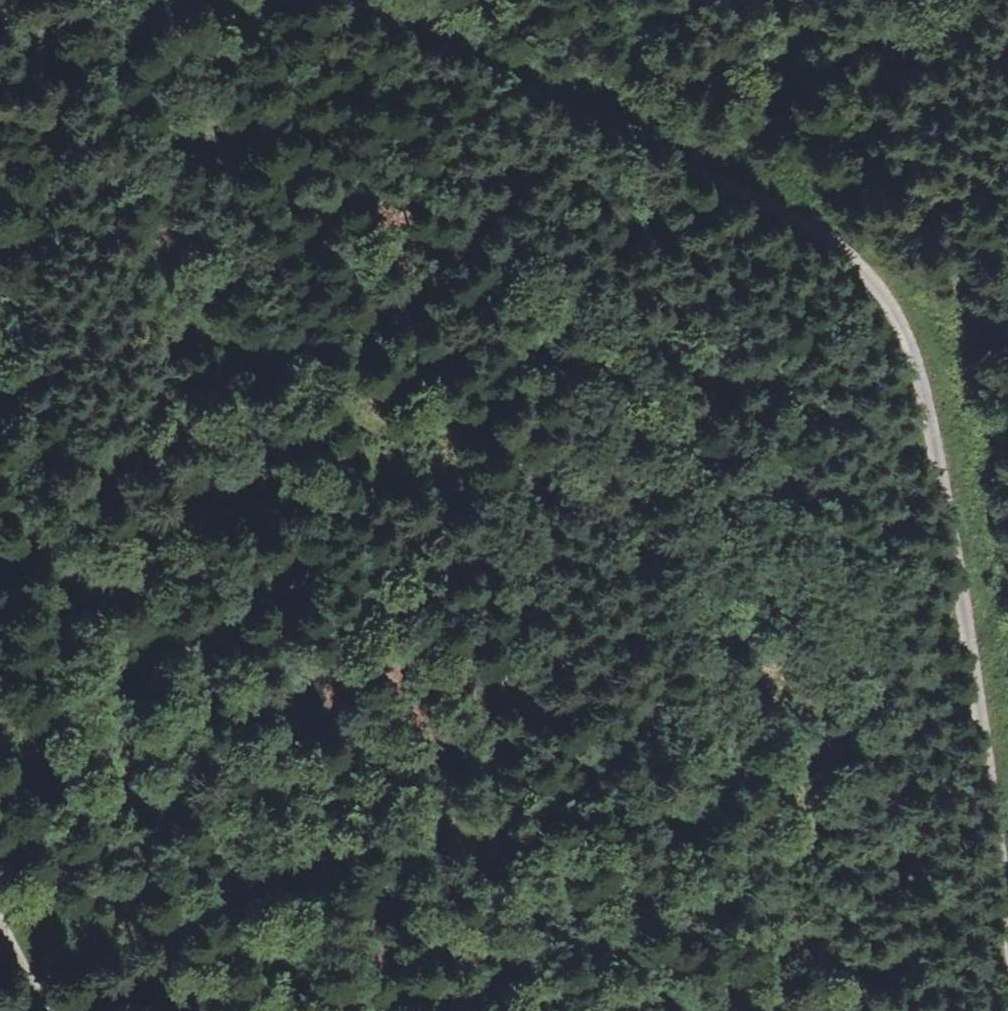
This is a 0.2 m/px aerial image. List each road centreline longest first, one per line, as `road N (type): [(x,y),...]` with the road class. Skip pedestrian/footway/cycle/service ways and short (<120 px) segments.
road 1 (track): [(337,0),(624,144),(793,214),(866,268),(908,335),(930,409),(1007,908)]
road 2 (track): [(0,900),(58,1010)]

